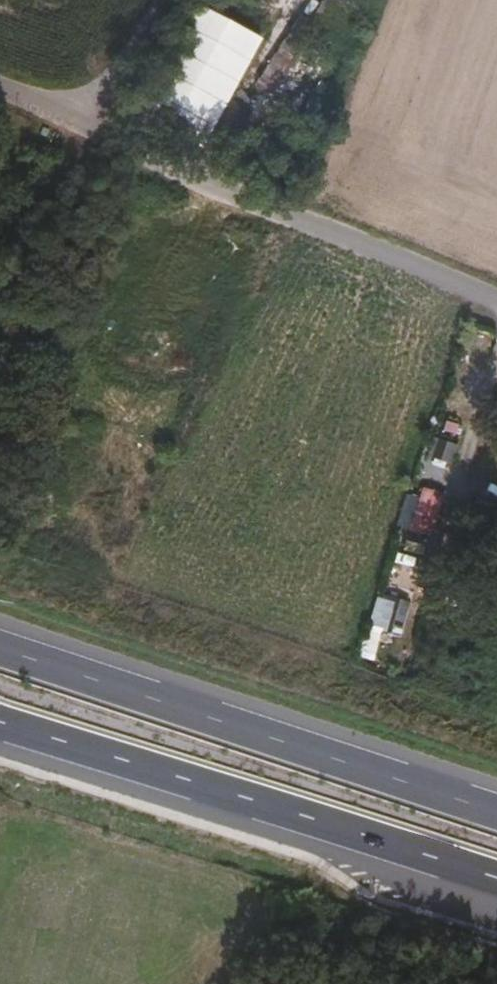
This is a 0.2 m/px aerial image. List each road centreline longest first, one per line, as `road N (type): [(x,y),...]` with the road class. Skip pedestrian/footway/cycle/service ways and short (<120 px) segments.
road 1 (track): [(0,92),(496,292)]
road 2 (motorway): [(496,813),(0,650)]
road 3 (motorway): [(0,712),(496,873)]
road 4 (track): [(0,263),(162,0)]

